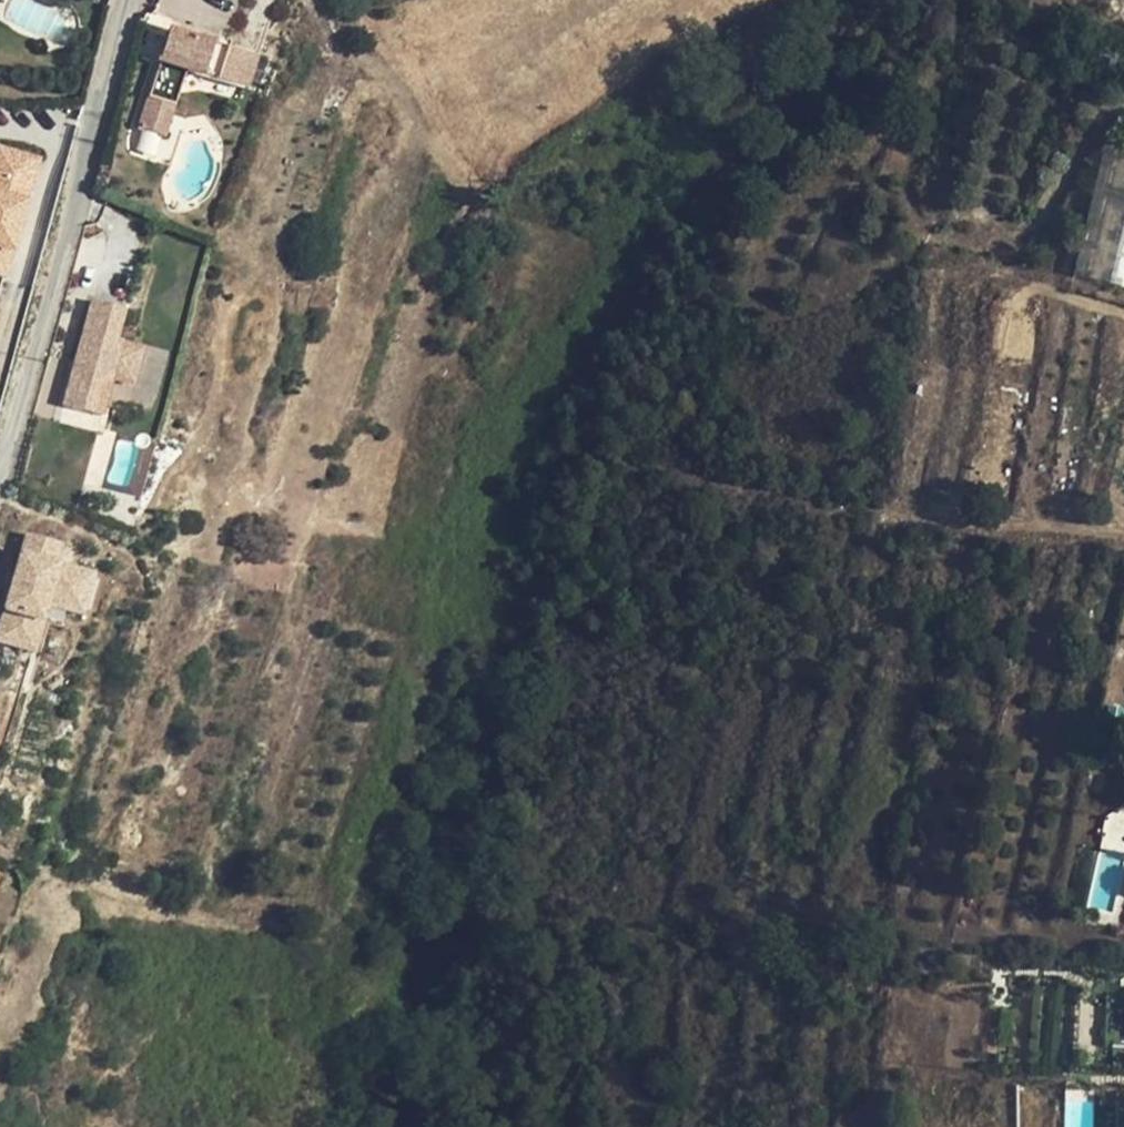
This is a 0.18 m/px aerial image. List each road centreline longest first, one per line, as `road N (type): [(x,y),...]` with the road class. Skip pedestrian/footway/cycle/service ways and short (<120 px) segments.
road 1 (residential): [(131,0),(0,474)]

